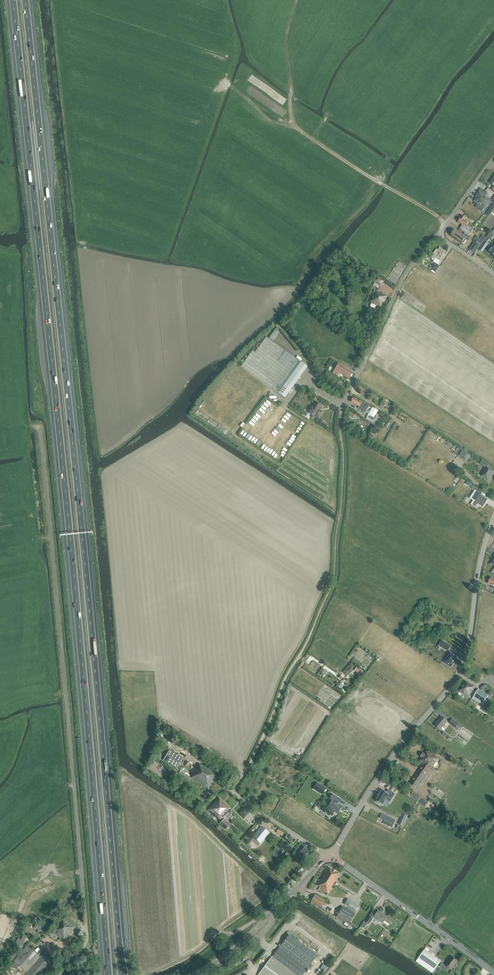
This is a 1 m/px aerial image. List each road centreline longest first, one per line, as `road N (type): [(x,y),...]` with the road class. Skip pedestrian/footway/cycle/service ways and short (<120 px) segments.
road 1 (motorway): [(124,974),(27,0)]
road 2 (motorway): [(12,0),(107,974)]
road 3 (track): [(59,974),(86,943),(39,428),(21,428)]
road 4 (track): [(341,404),(334,582),(242,778)]
road 5 (unclassified): [(329,854),(459,673),(493,519)]
road 6 (tertiary): [(493,973),(329,854)]
road 7 (tertiary): [(192,974),(246,938),(329,854)]
road 8 (track): [(300,130),(446,225)]
road 9 (residential): [(493,274),(439,236),(493,157)]
road 10 (unclassified): [(329,854),(234,794),(242,778)]

